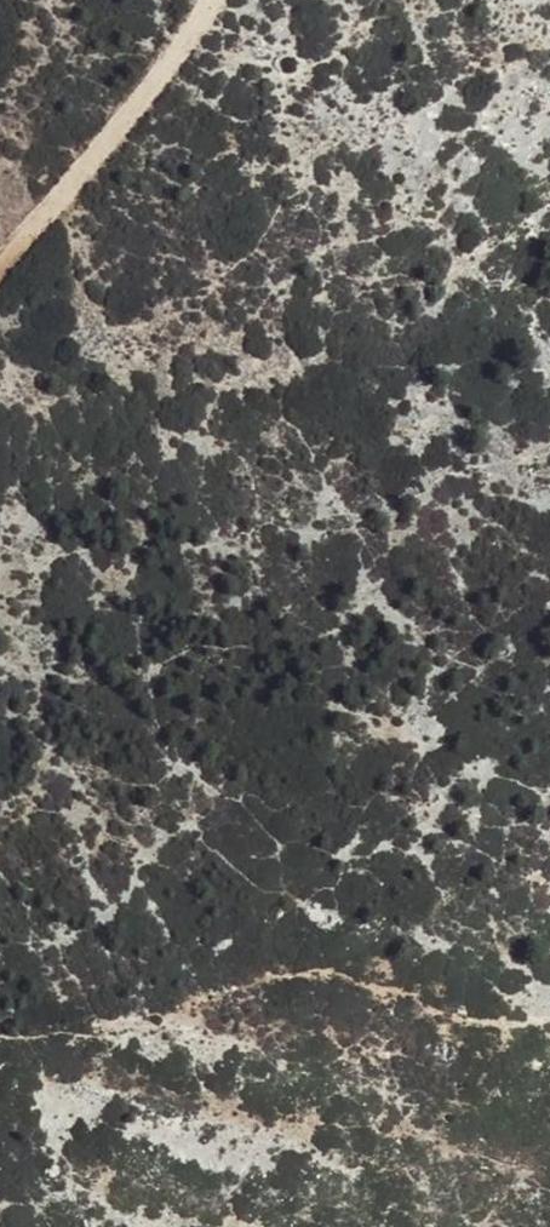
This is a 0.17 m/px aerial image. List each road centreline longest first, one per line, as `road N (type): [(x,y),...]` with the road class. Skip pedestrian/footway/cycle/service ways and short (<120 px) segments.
road 1 (track): [(215,0),(0,273)]

